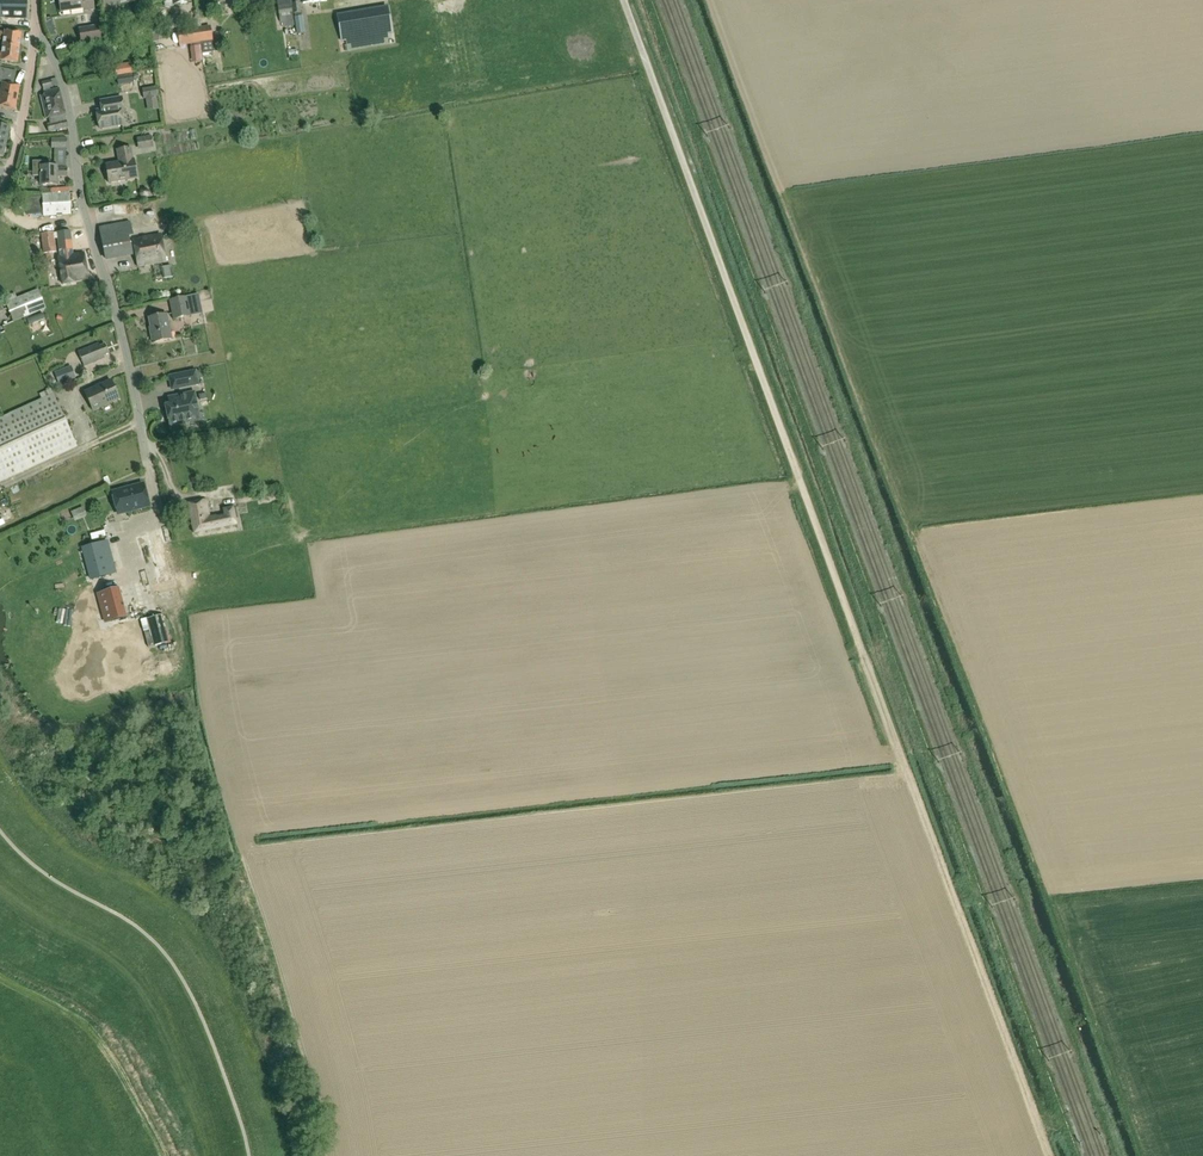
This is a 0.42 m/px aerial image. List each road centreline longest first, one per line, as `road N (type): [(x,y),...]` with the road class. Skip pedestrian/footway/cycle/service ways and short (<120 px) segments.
road 1 (unknown): [(862,651),(1052,1155)]
road 2 (residential): [(149,467),(118,319),(83,207),(67,99),(35,25)]
road 3 (residential): [(0,189),(20,138),(35,25)]

